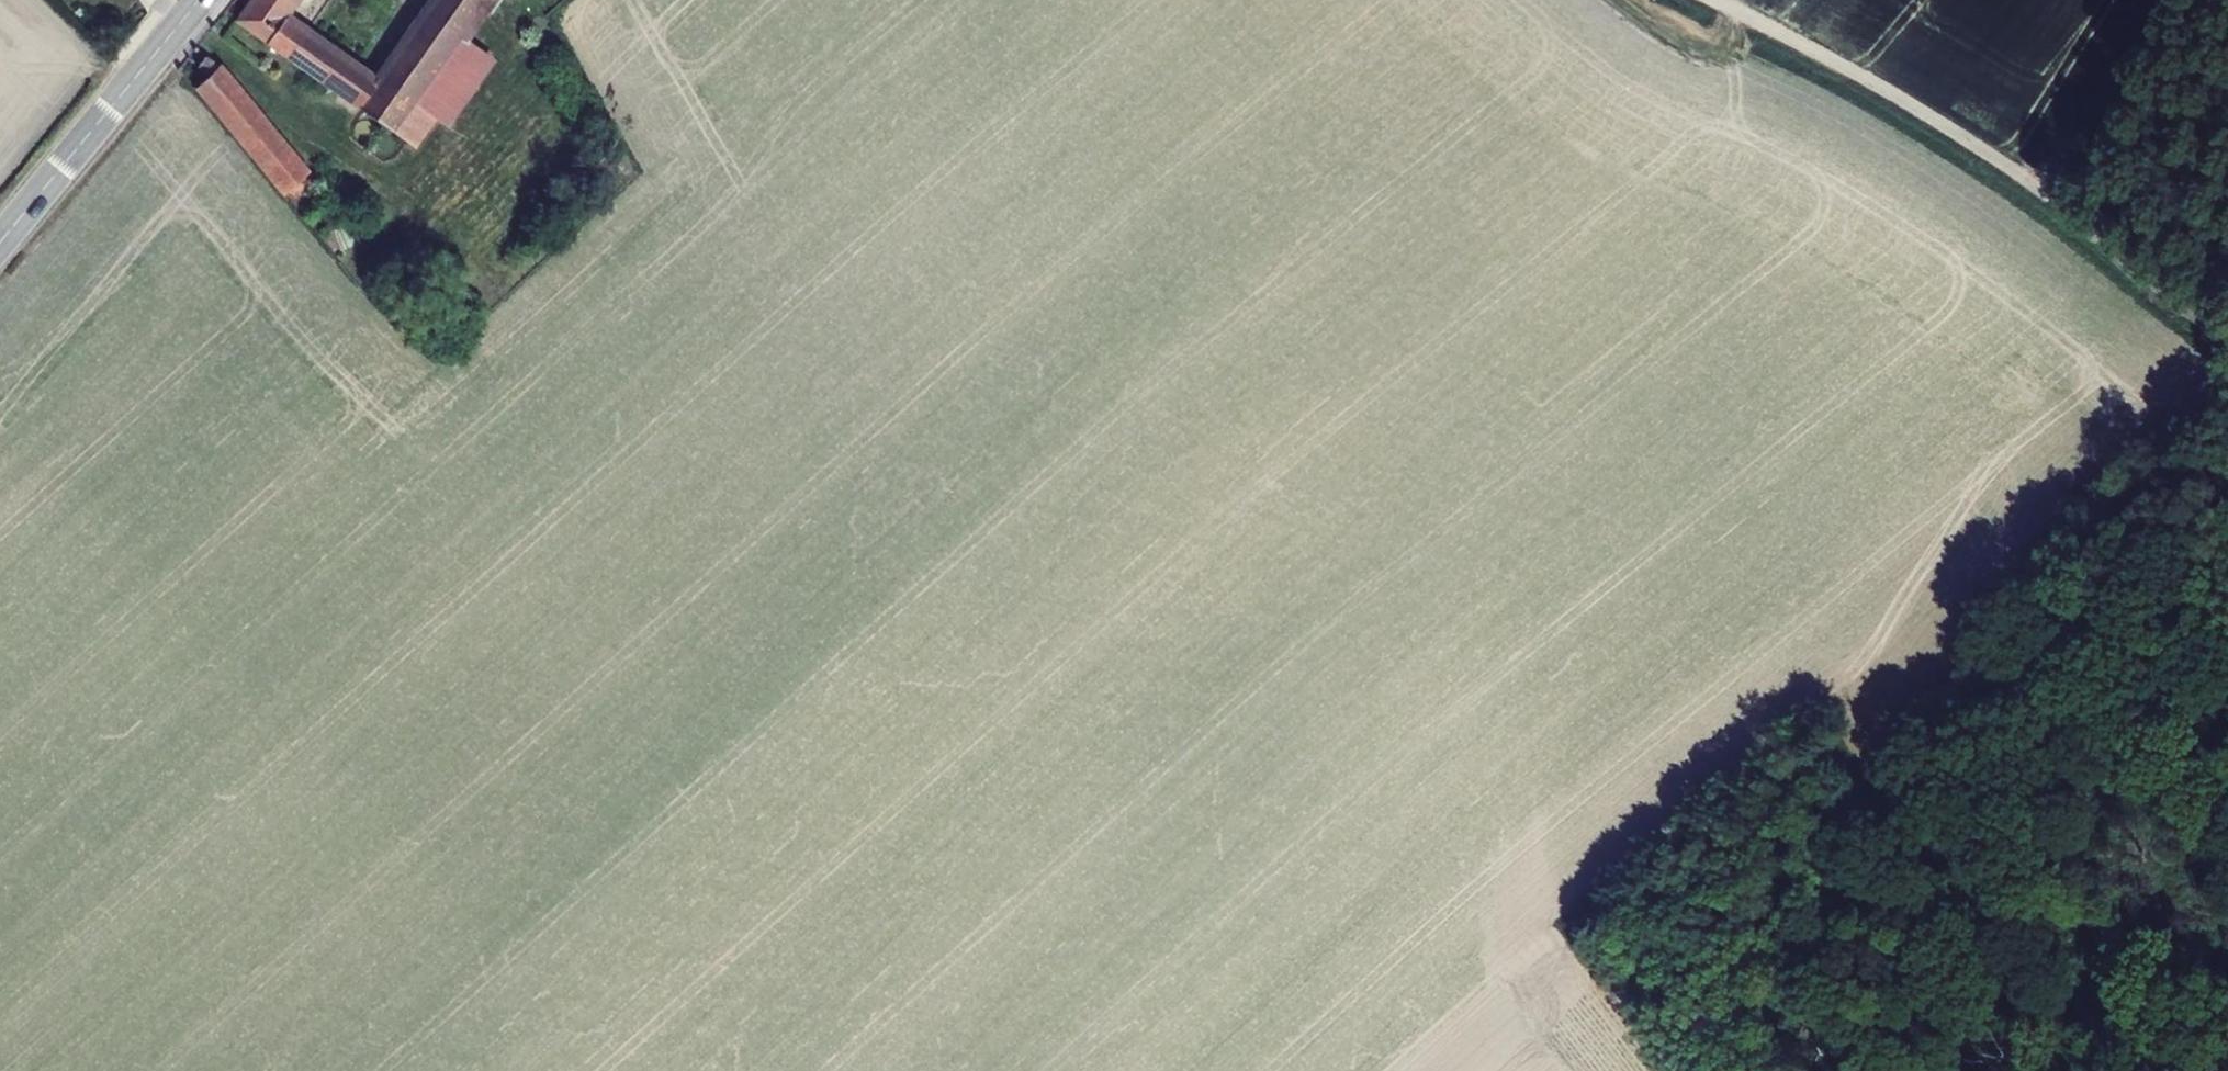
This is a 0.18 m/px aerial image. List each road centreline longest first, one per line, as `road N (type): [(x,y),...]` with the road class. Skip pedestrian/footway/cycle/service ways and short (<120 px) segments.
road 1 (tertiary): [(0,243),(200,0)]

